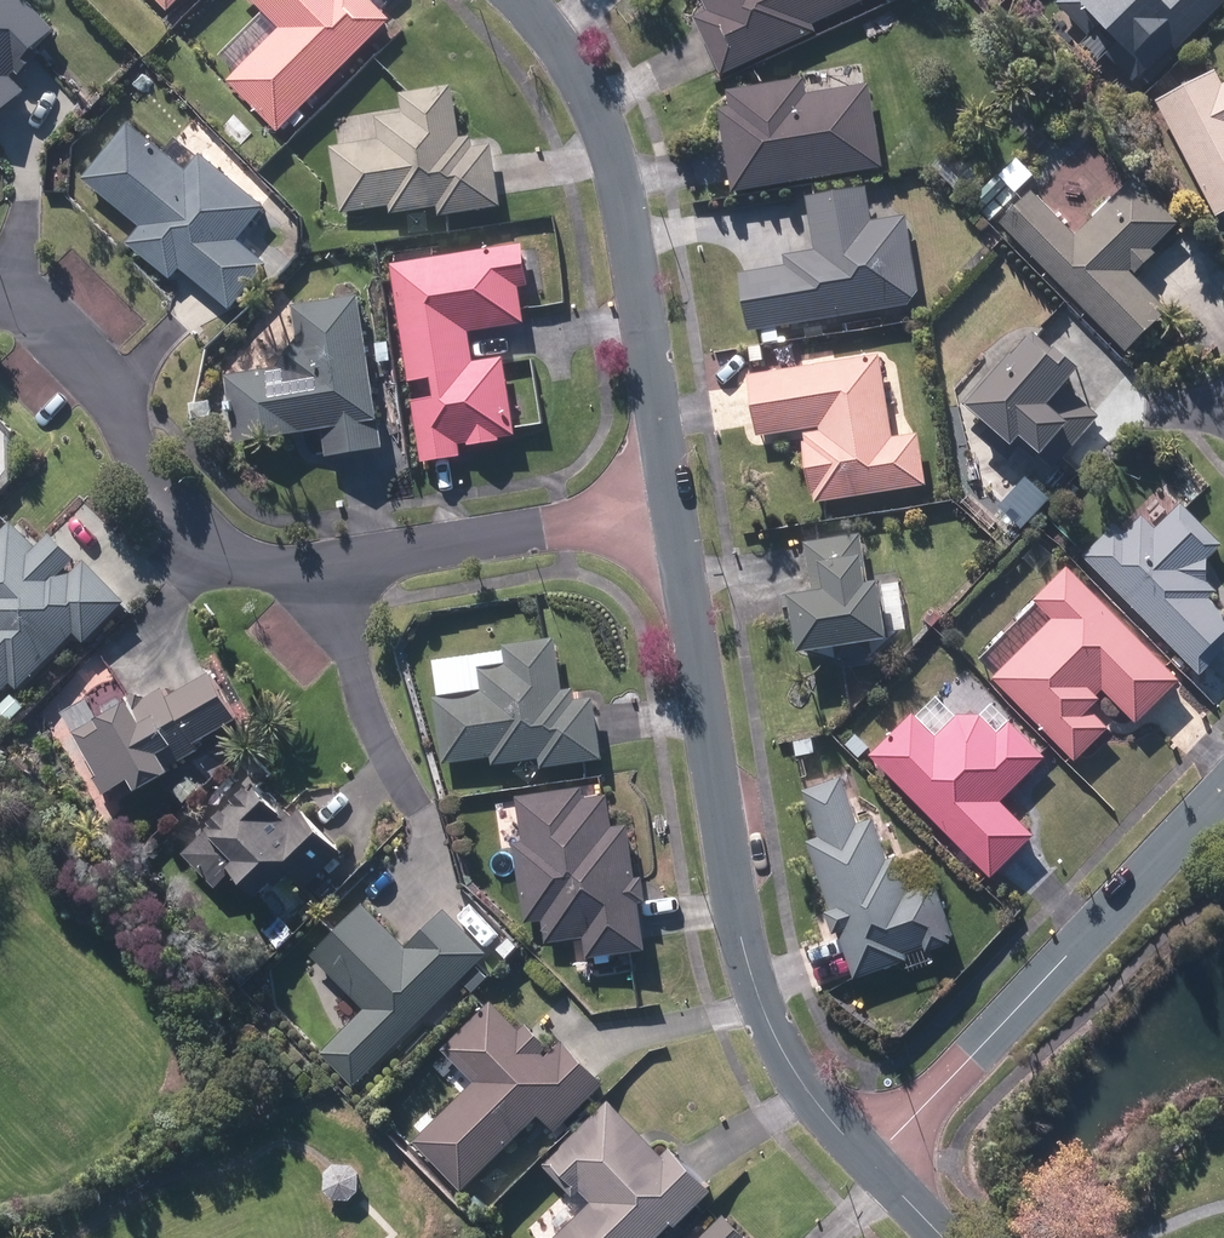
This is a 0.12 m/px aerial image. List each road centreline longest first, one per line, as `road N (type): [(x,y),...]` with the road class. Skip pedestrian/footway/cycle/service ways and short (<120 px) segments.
road 1 (residential): [(868,1155),(767,1026),(669,522)]
road 2 (residential): [(669,522),(607,158),(578,72),(526,0)]
road 3 (residential): [(1223,788),(868,1155)]
road 4 (residential): [(0,297),(55,343),(185,524),(302,578),(335,578)]
road 5 (residential): [(335,578),(669,522)]
road 6 (residential): [(414,811),(367,717),(335,578)]

